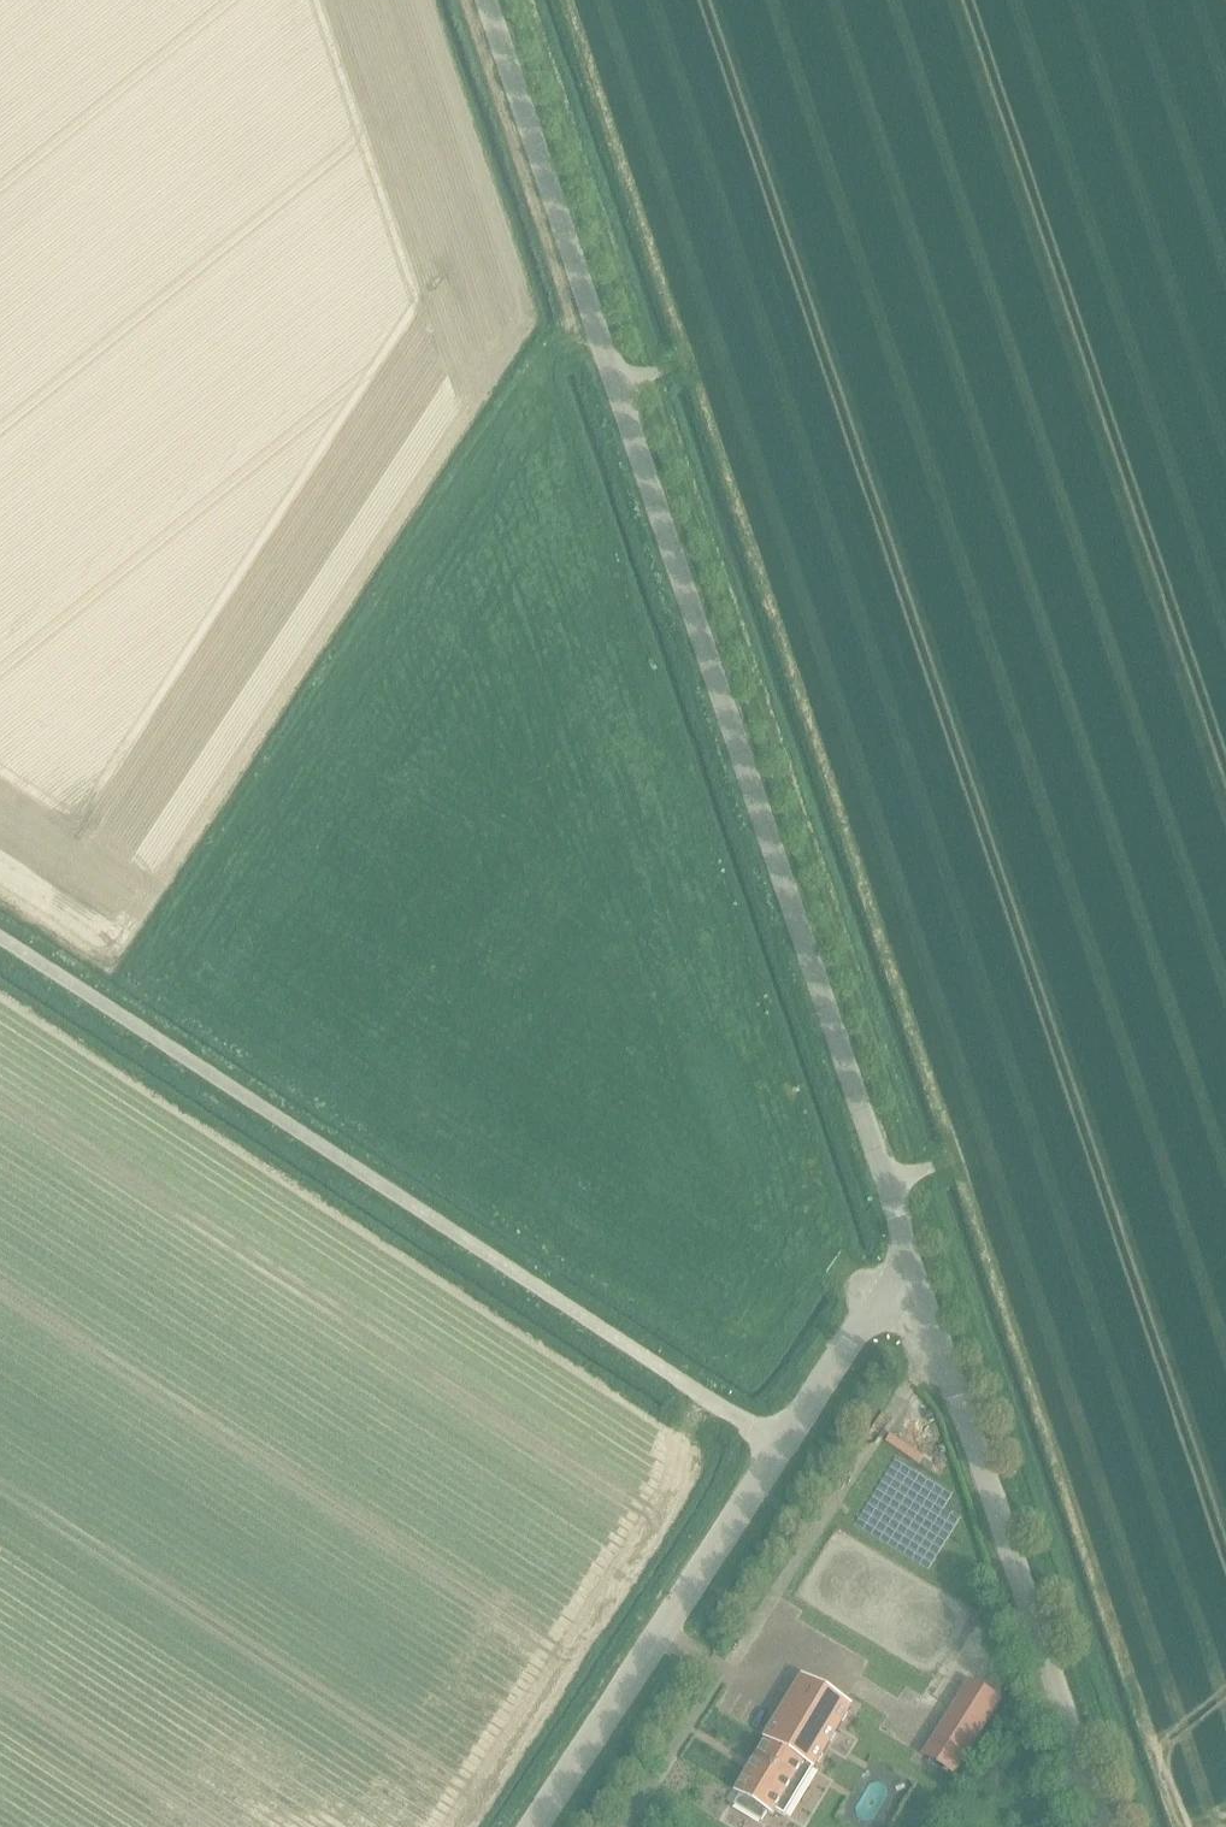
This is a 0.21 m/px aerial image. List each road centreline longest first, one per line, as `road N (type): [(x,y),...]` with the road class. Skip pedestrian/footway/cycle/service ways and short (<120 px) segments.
road 1 (unclassified): [(914,1261),(490,0)]
road 2 (track): [(0,936),(786,1449)]
road 3 (unclassified): [(533,1826),(914,1261)]
road 4 (unclassified): [(1103,1826),(914,1261)]

